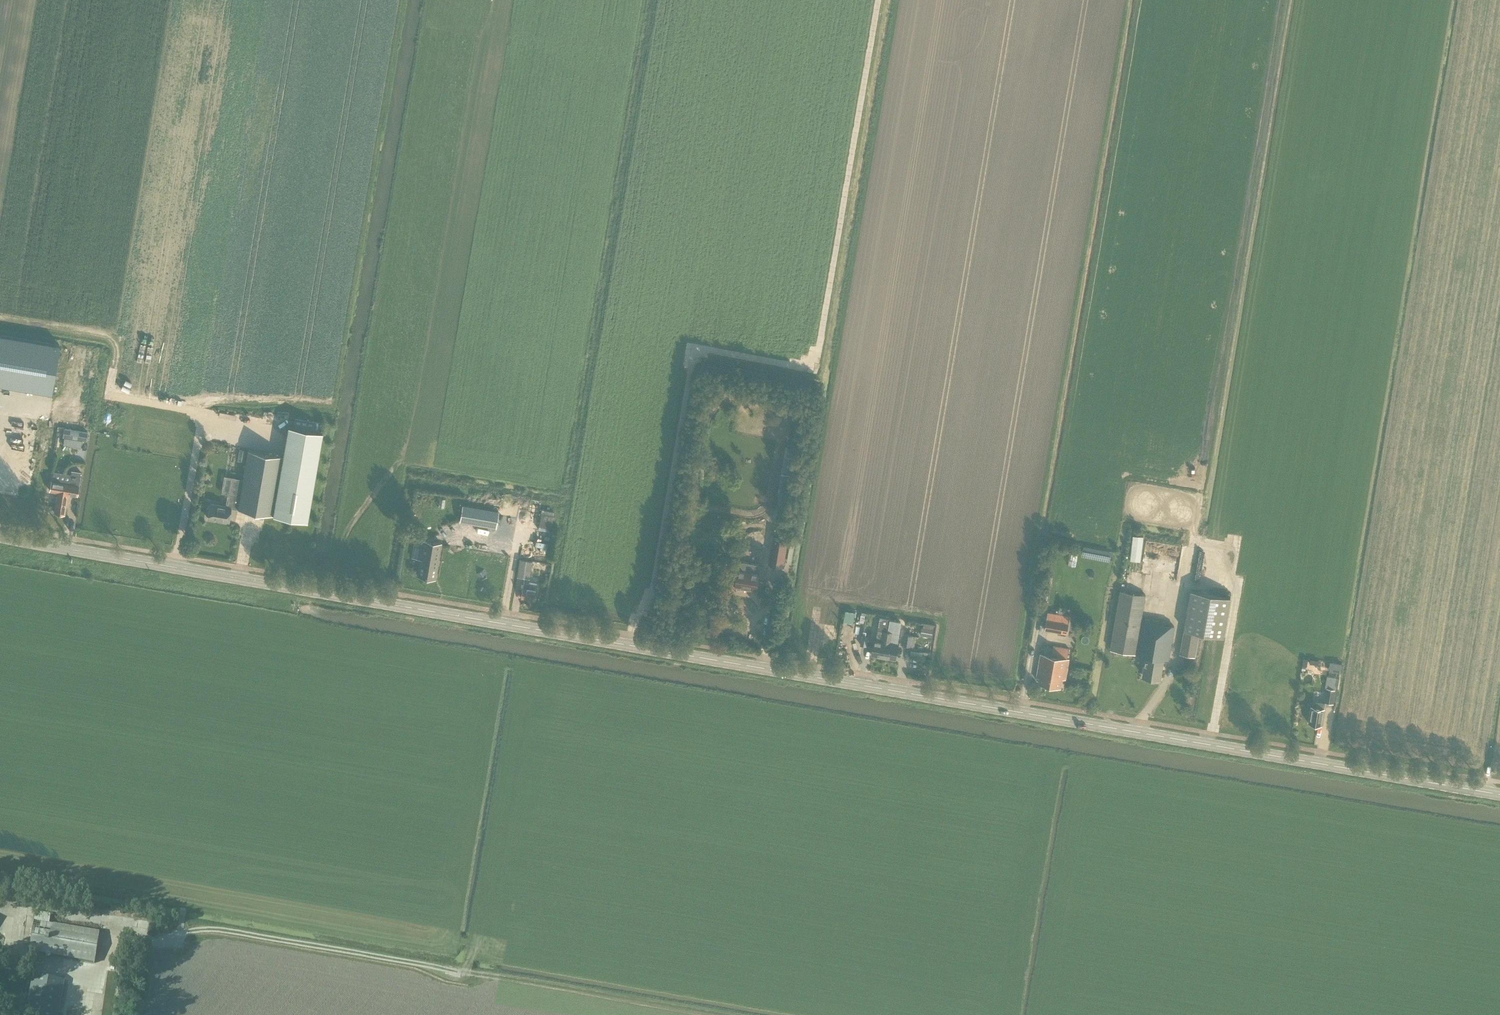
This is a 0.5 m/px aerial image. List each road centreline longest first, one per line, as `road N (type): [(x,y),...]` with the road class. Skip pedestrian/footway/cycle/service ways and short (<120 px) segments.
road 1 (tertiary): [(1499,794),(632,645)]
road 2 (track): [(634,634),(652,600),(695,354),(705,349),(804,366),(818,355),(878,0)]
road 3 (tertiary): [(632,645),(0,536)]

